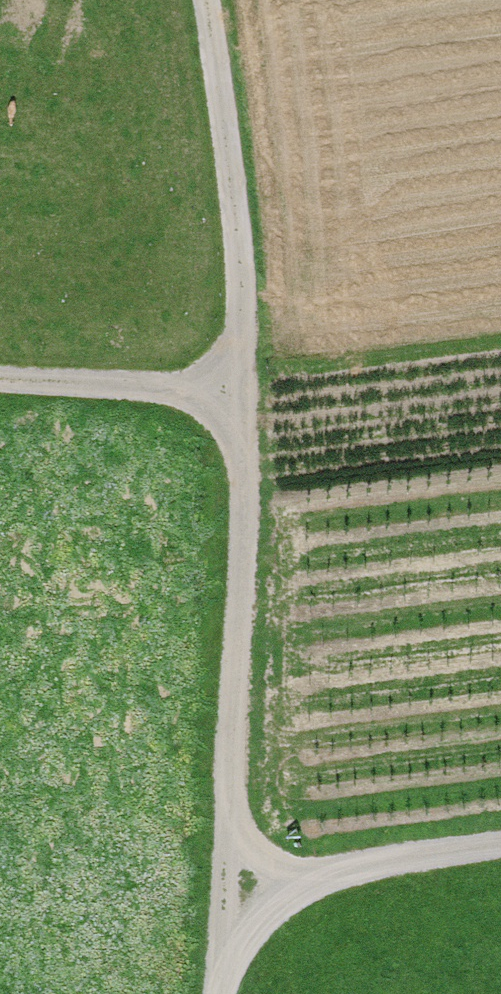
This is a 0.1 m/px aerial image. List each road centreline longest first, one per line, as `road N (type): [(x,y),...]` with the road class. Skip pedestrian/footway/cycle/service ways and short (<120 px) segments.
road 1 (track): [(206,0),(242,301),(233,801),(220,993)]
road 2 (track): [(500,847),(322,877),(249,929),(221,978)]
road 3 (track): [(237,401),(0,385)]
road 4 (track): [(322,877),(283,867),(249,839),(233,801)]

